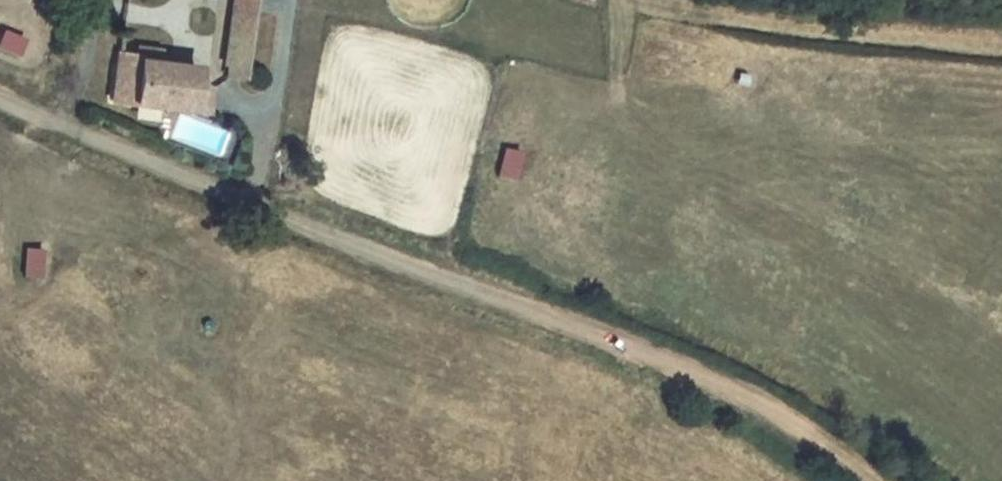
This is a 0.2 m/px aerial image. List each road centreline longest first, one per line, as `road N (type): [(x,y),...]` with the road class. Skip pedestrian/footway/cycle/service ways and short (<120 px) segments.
road 1 (track): [(646,351),(258,206)]
road 2 (track): [(258,206),(0,100)]
road 3 (track): [(871,480),(773,408),(646,351)]

